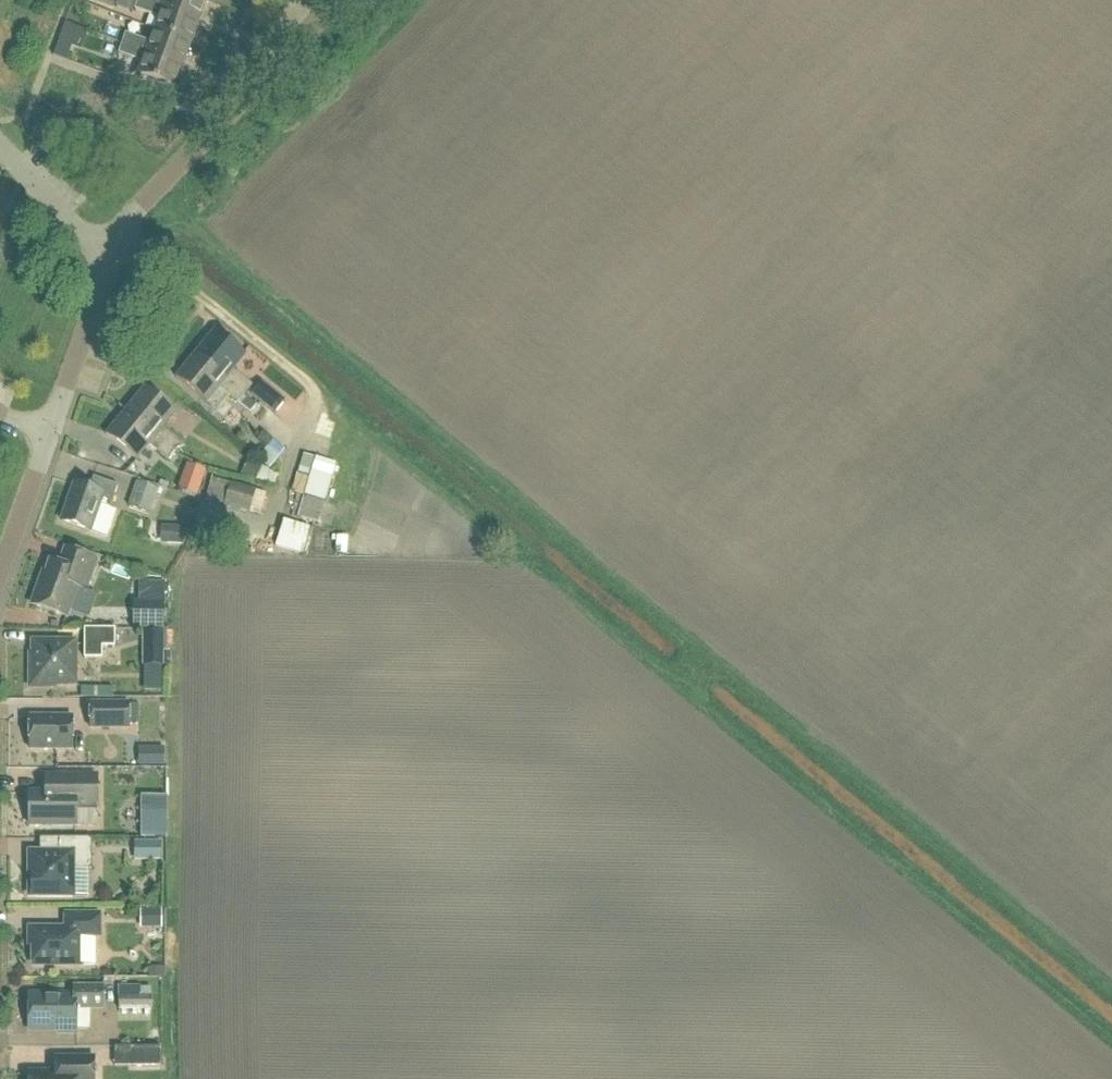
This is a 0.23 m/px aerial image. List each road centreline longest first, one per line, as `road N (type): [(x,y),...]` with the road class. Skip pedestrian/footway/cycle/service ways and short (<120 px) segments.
road 1 (residential): [(109,258),(140,210),(341,0)]
road 2 (residential): [(45,433),(109,258)]
road 3 (residential): [(109,258),(0,148)]
road 4 (residential): [(0,572),(45,433)]

